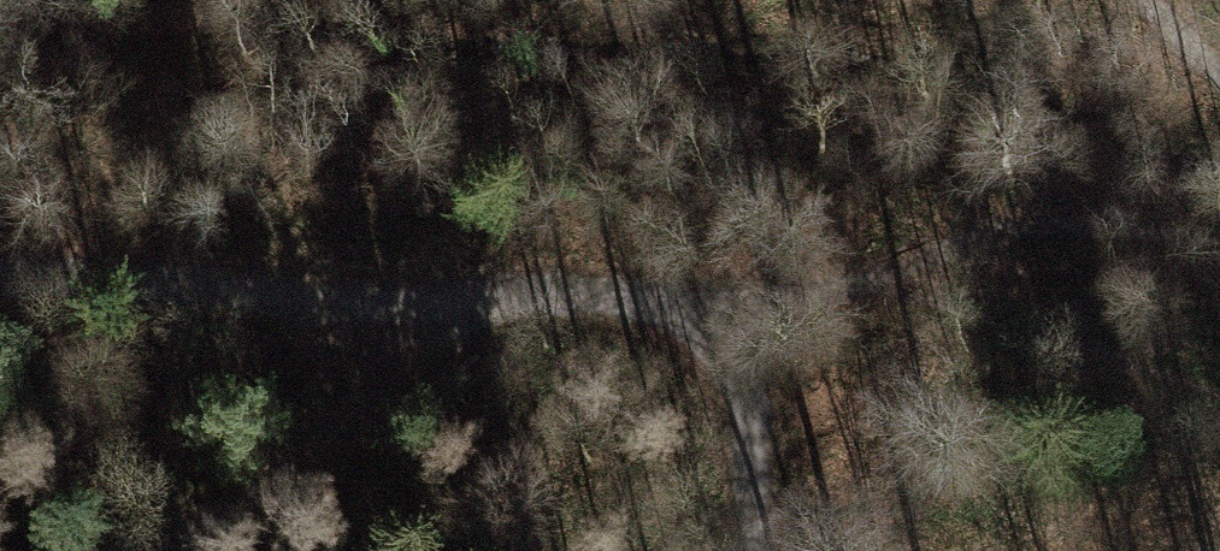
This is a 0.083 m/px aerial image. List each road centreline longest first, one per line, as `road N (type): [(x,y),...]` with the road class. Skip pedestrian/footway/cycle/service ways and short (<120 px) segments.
road 1 (track): [(719,326),(656,296),(0,277)]
road 2 (track): [(719,326),(862,287),(914,294),(1219,388)]
road 3 (track): [(405,290),(392,349),(359,400),(273,484),(163,550)]
road 4 (track): [(753,550),(757,490),(719,326)]

